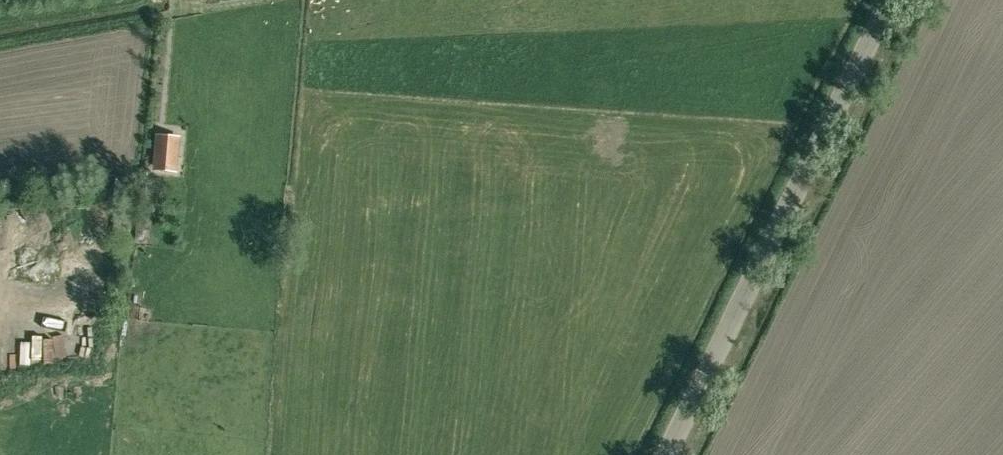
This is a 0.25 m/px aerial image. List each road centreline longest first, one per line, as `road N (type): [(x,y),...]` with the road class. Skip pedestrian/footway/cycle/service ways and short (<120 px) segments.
road 1 (unclassified): [(666,454),(892,0)]

